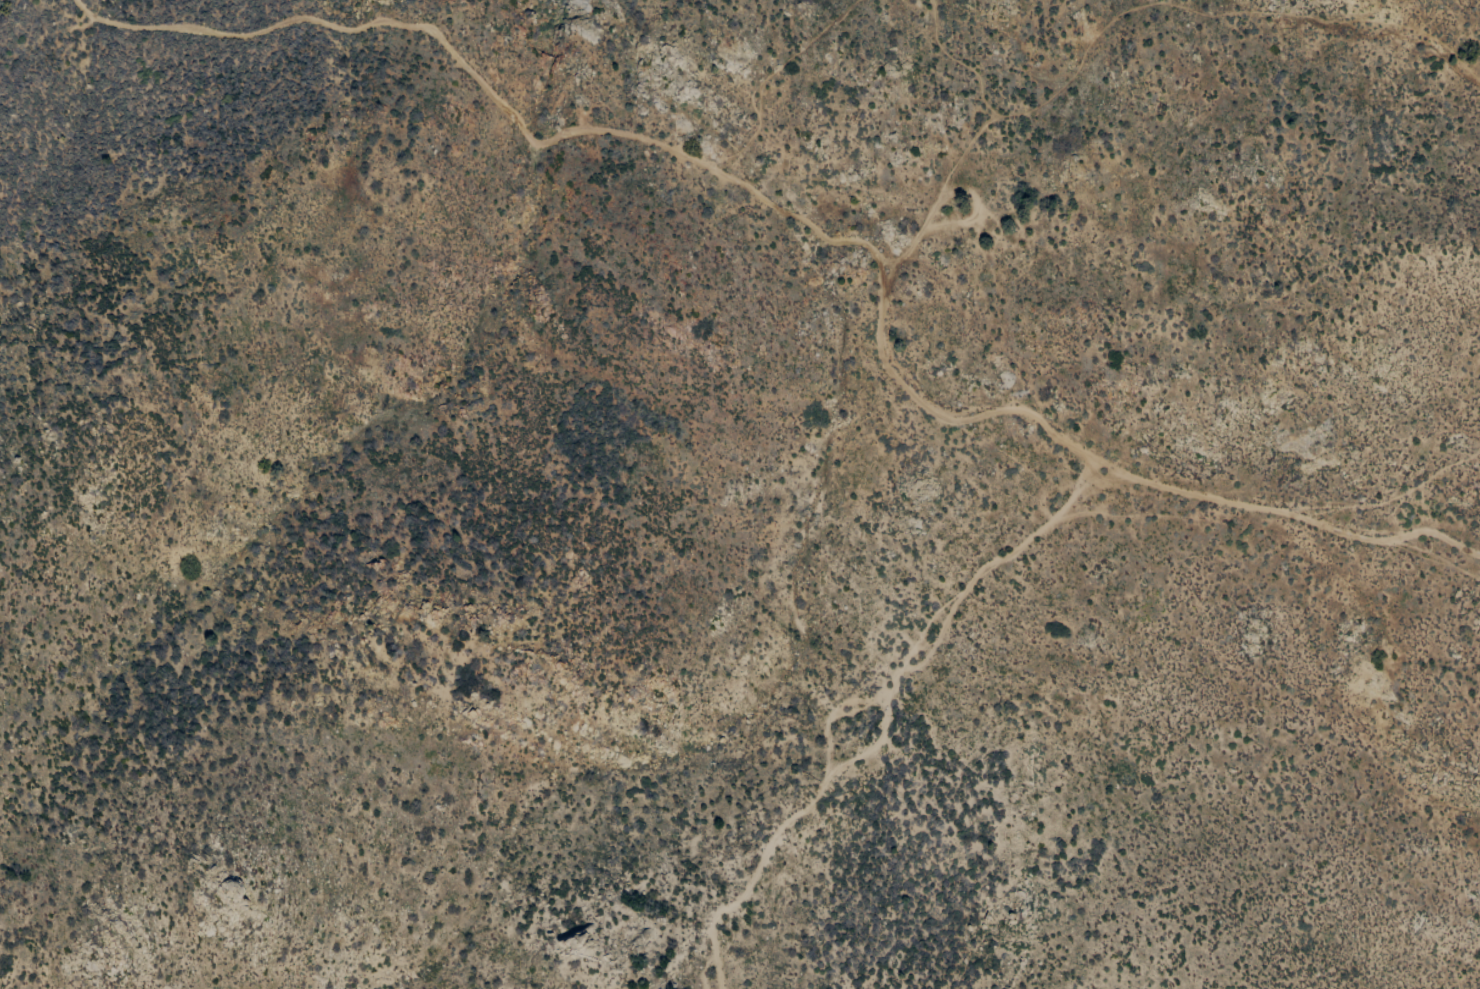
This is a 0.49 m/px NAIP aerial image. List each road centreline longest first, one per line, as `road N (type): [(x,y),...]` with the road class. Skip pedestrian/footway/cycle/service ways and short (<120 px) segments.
road 1 (track): [(76,0),(103,21),(248,33),(311,18),(331,27),(377,19),(427,25),(503,103),(526,139),(621,131),(675,151),(825,236),(862,241),(880,264),(877,348),(934,415),(962,420),(1018,405),(1097,461),(1371,540),(1431,531),(1479,554)]

